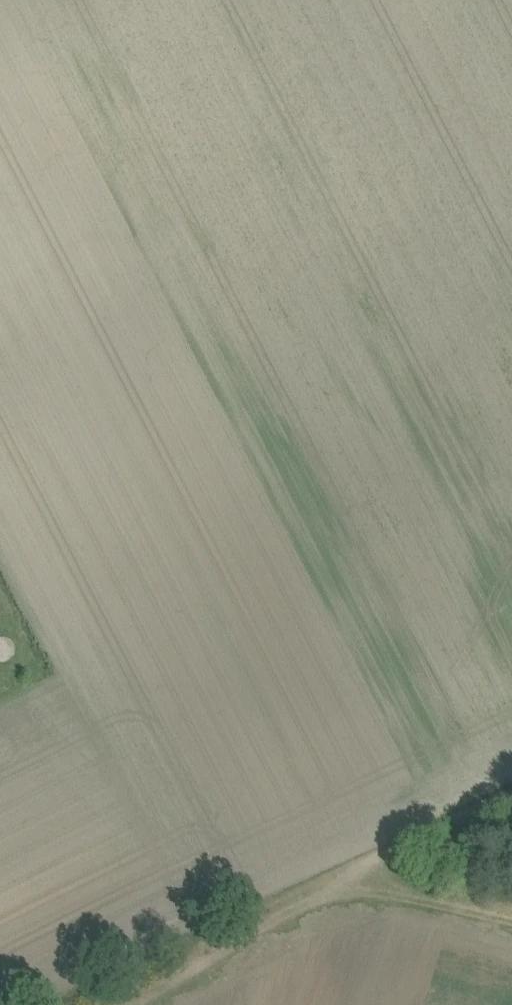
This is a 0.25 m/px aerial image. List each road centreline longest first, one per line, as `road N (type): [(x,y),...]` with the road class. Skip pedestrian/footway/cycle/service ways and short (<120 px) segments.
road 1 (track): [(395,866),(511,906)]

